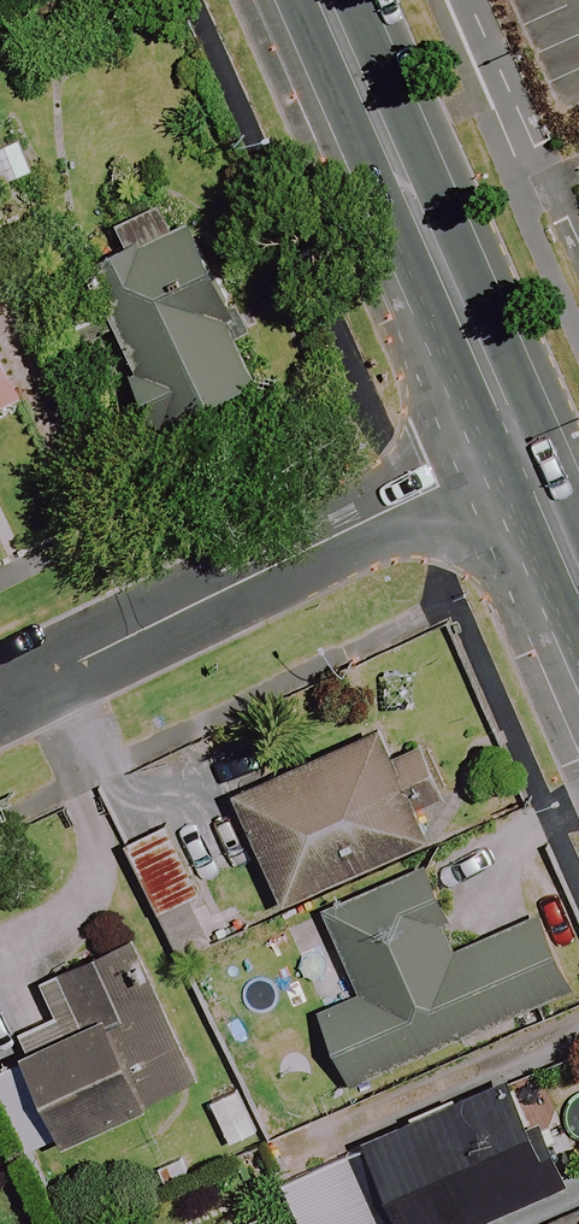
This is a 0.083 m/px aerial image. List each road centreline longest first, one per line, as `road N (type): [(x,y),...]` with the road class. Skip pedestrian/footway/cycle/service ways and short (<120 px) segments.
road 1 (residential): [(0,699),(518,448)]
road 2 (secondary): [(518,448),(327,0)]
road 3 (secondary): [(578,583),(518,448)]

